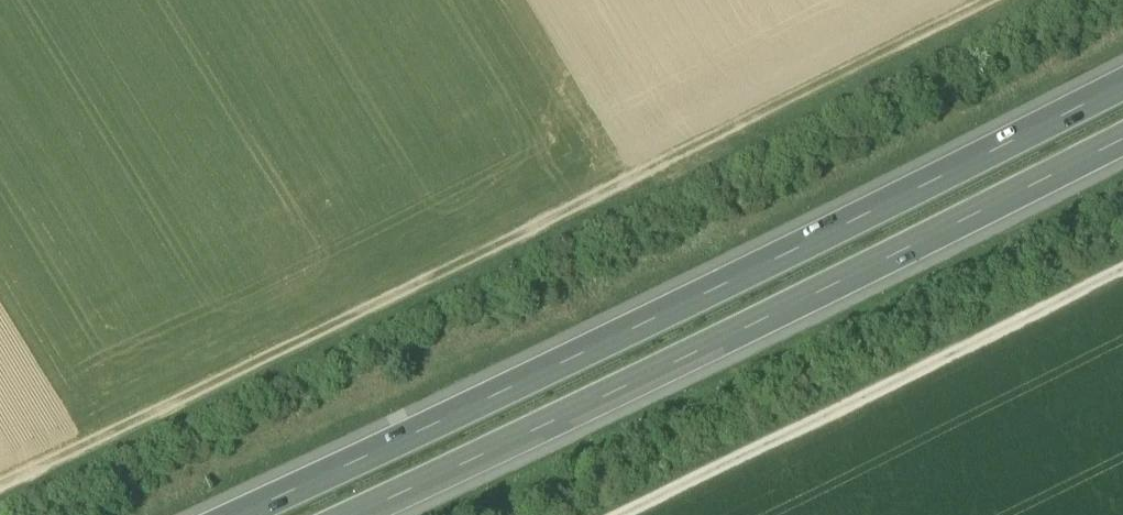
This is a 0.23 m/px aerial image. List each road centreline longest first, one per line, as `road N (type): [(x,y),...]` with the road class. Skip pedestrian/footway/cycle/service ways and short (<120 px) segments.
road 1 (track): [(987,0),(0,483)]
road 2 (motorway): [(1122,74),(223,514)]
road 3 (motorway): [(335,514),(1122,128)]
road 4 (track): [(1122,270),(623,514)]

